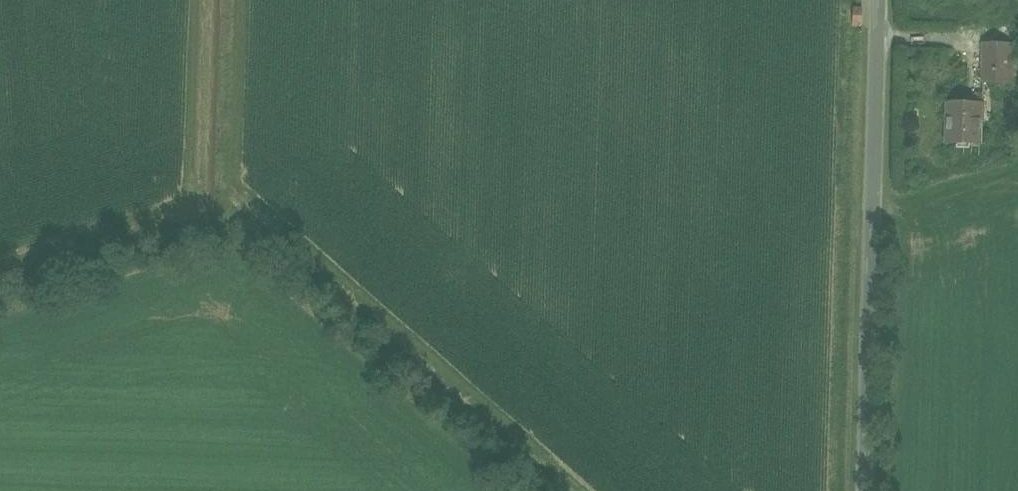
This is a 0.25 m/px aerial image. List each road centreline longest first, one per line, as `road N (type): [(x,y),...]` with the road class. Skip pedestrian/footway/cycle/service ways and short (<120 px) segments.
road 1 (unclassified): [(869,490),(881,0)]

